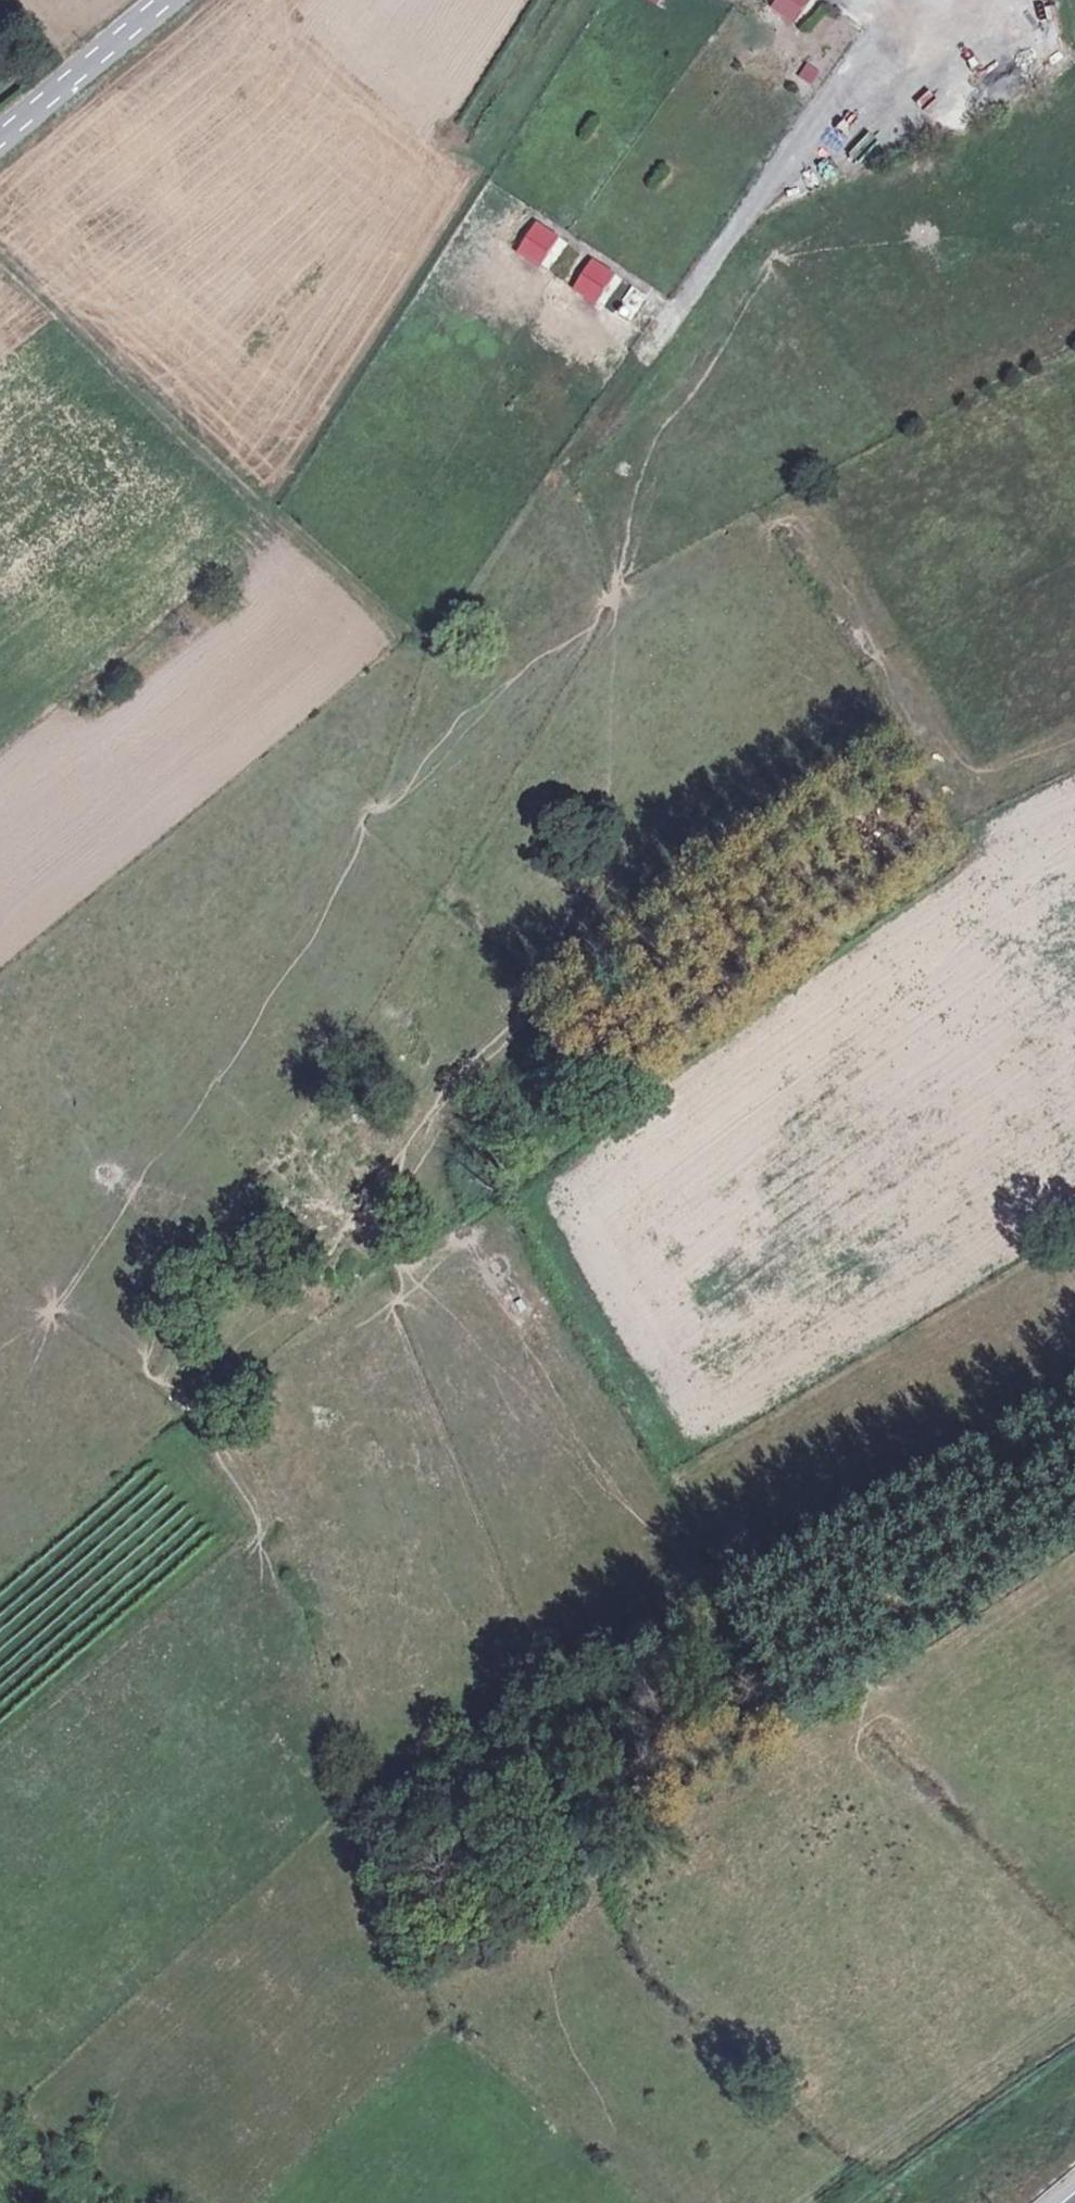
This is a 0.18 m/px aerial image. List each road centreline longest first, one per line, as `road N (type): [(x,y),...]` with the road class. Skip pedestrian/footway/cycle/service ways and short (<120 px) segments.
road 1 (residential): [(0,135),(164,0)]

